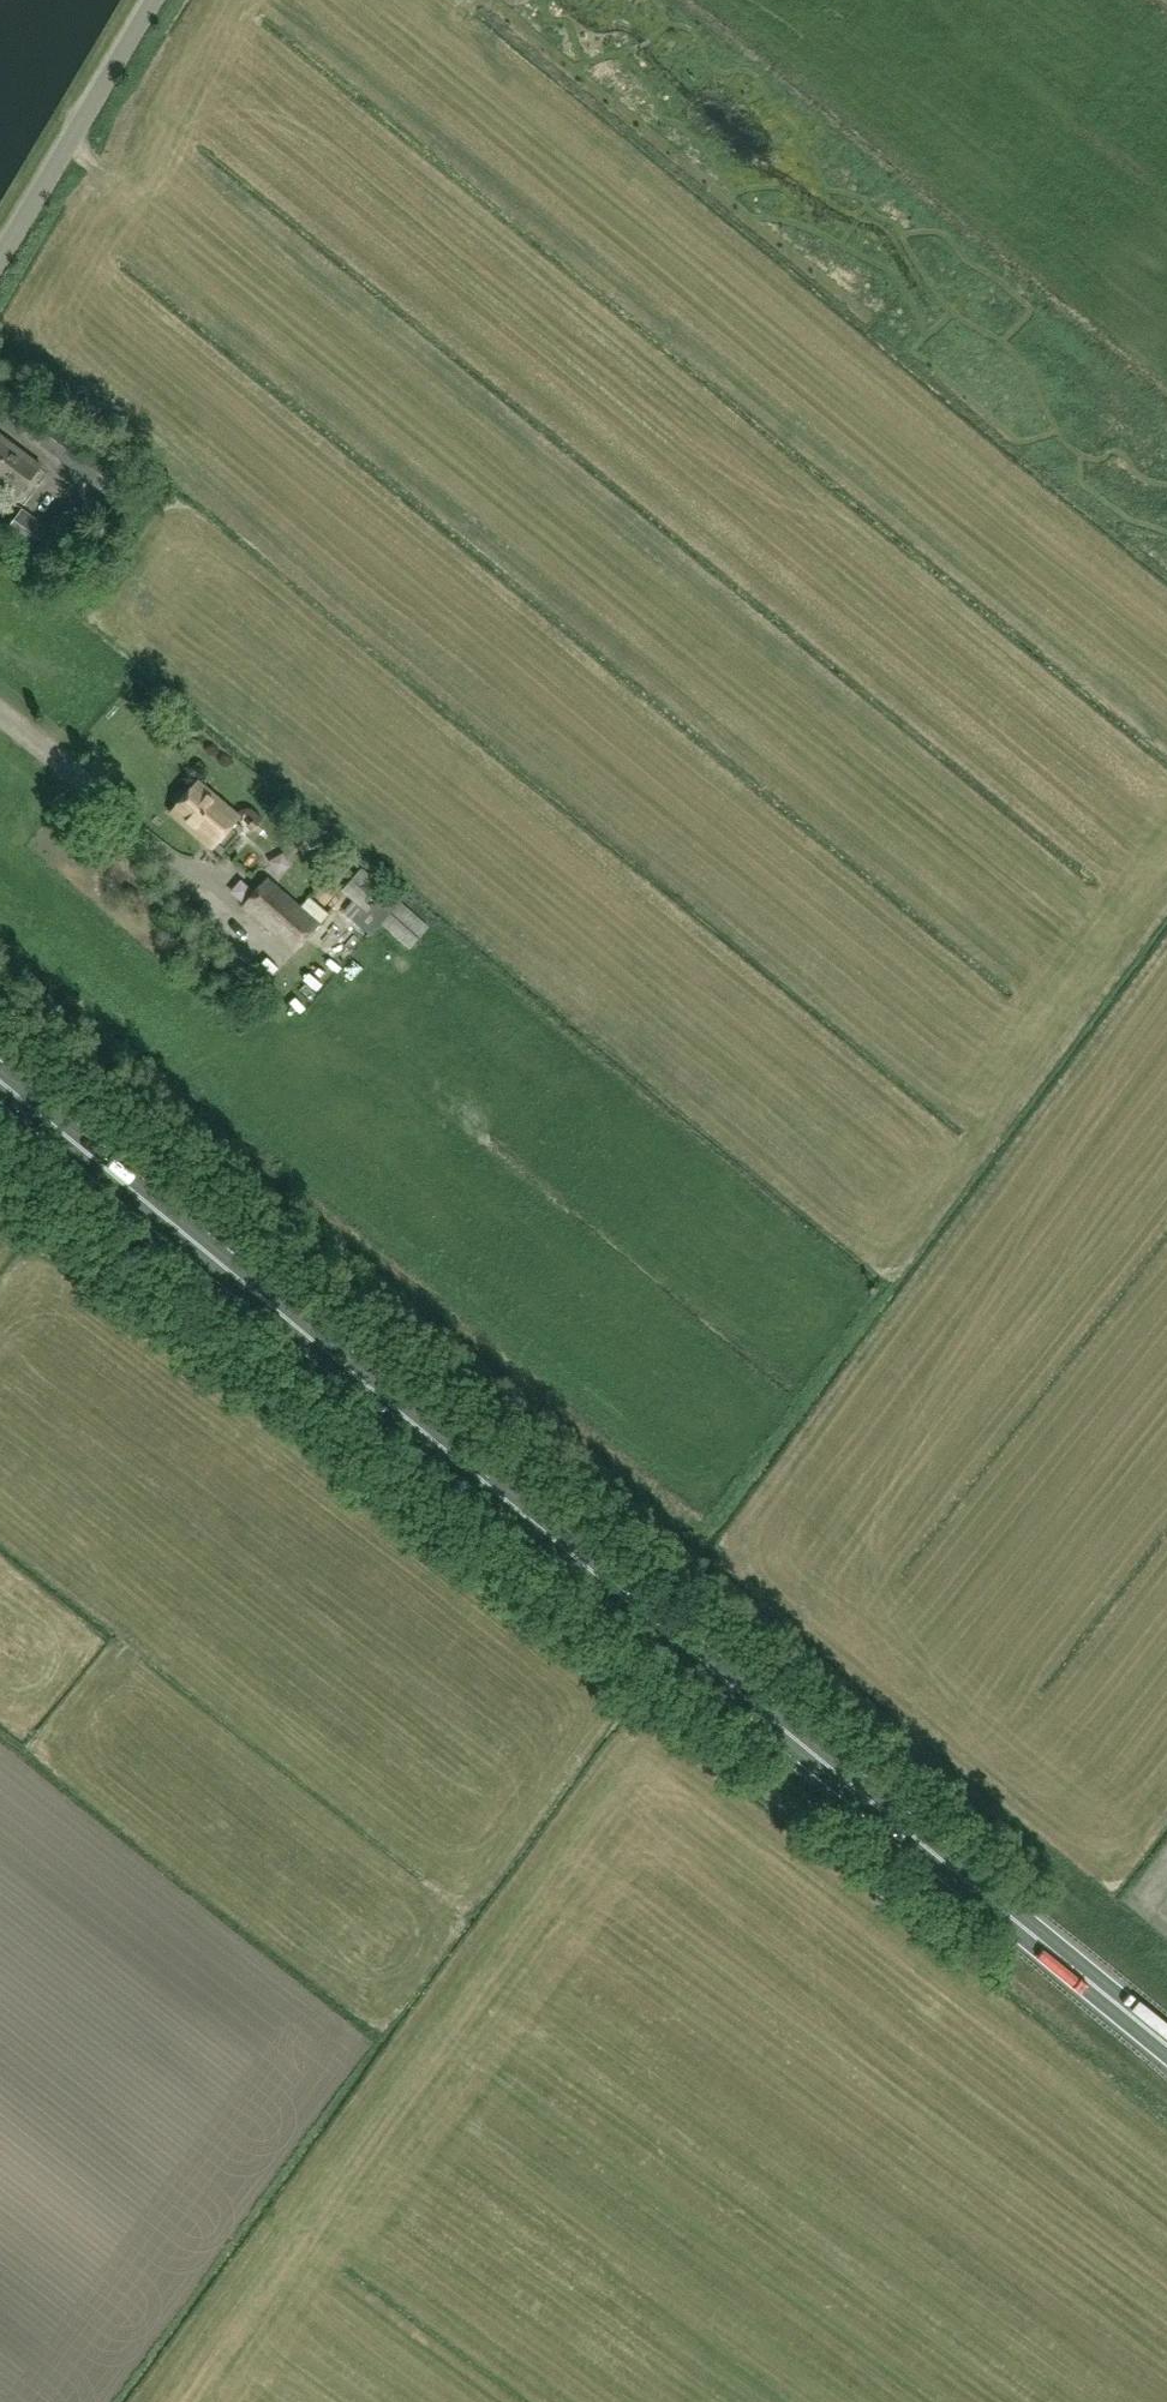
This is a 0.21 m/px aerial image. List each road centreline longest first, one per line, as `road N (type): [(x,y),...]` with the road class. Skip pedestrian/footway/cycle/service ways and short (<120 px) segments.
road 1 (trunk): [(1166,2045),(0,1079)]
road 2 (unclassified): [(0,256),(152,0)]

